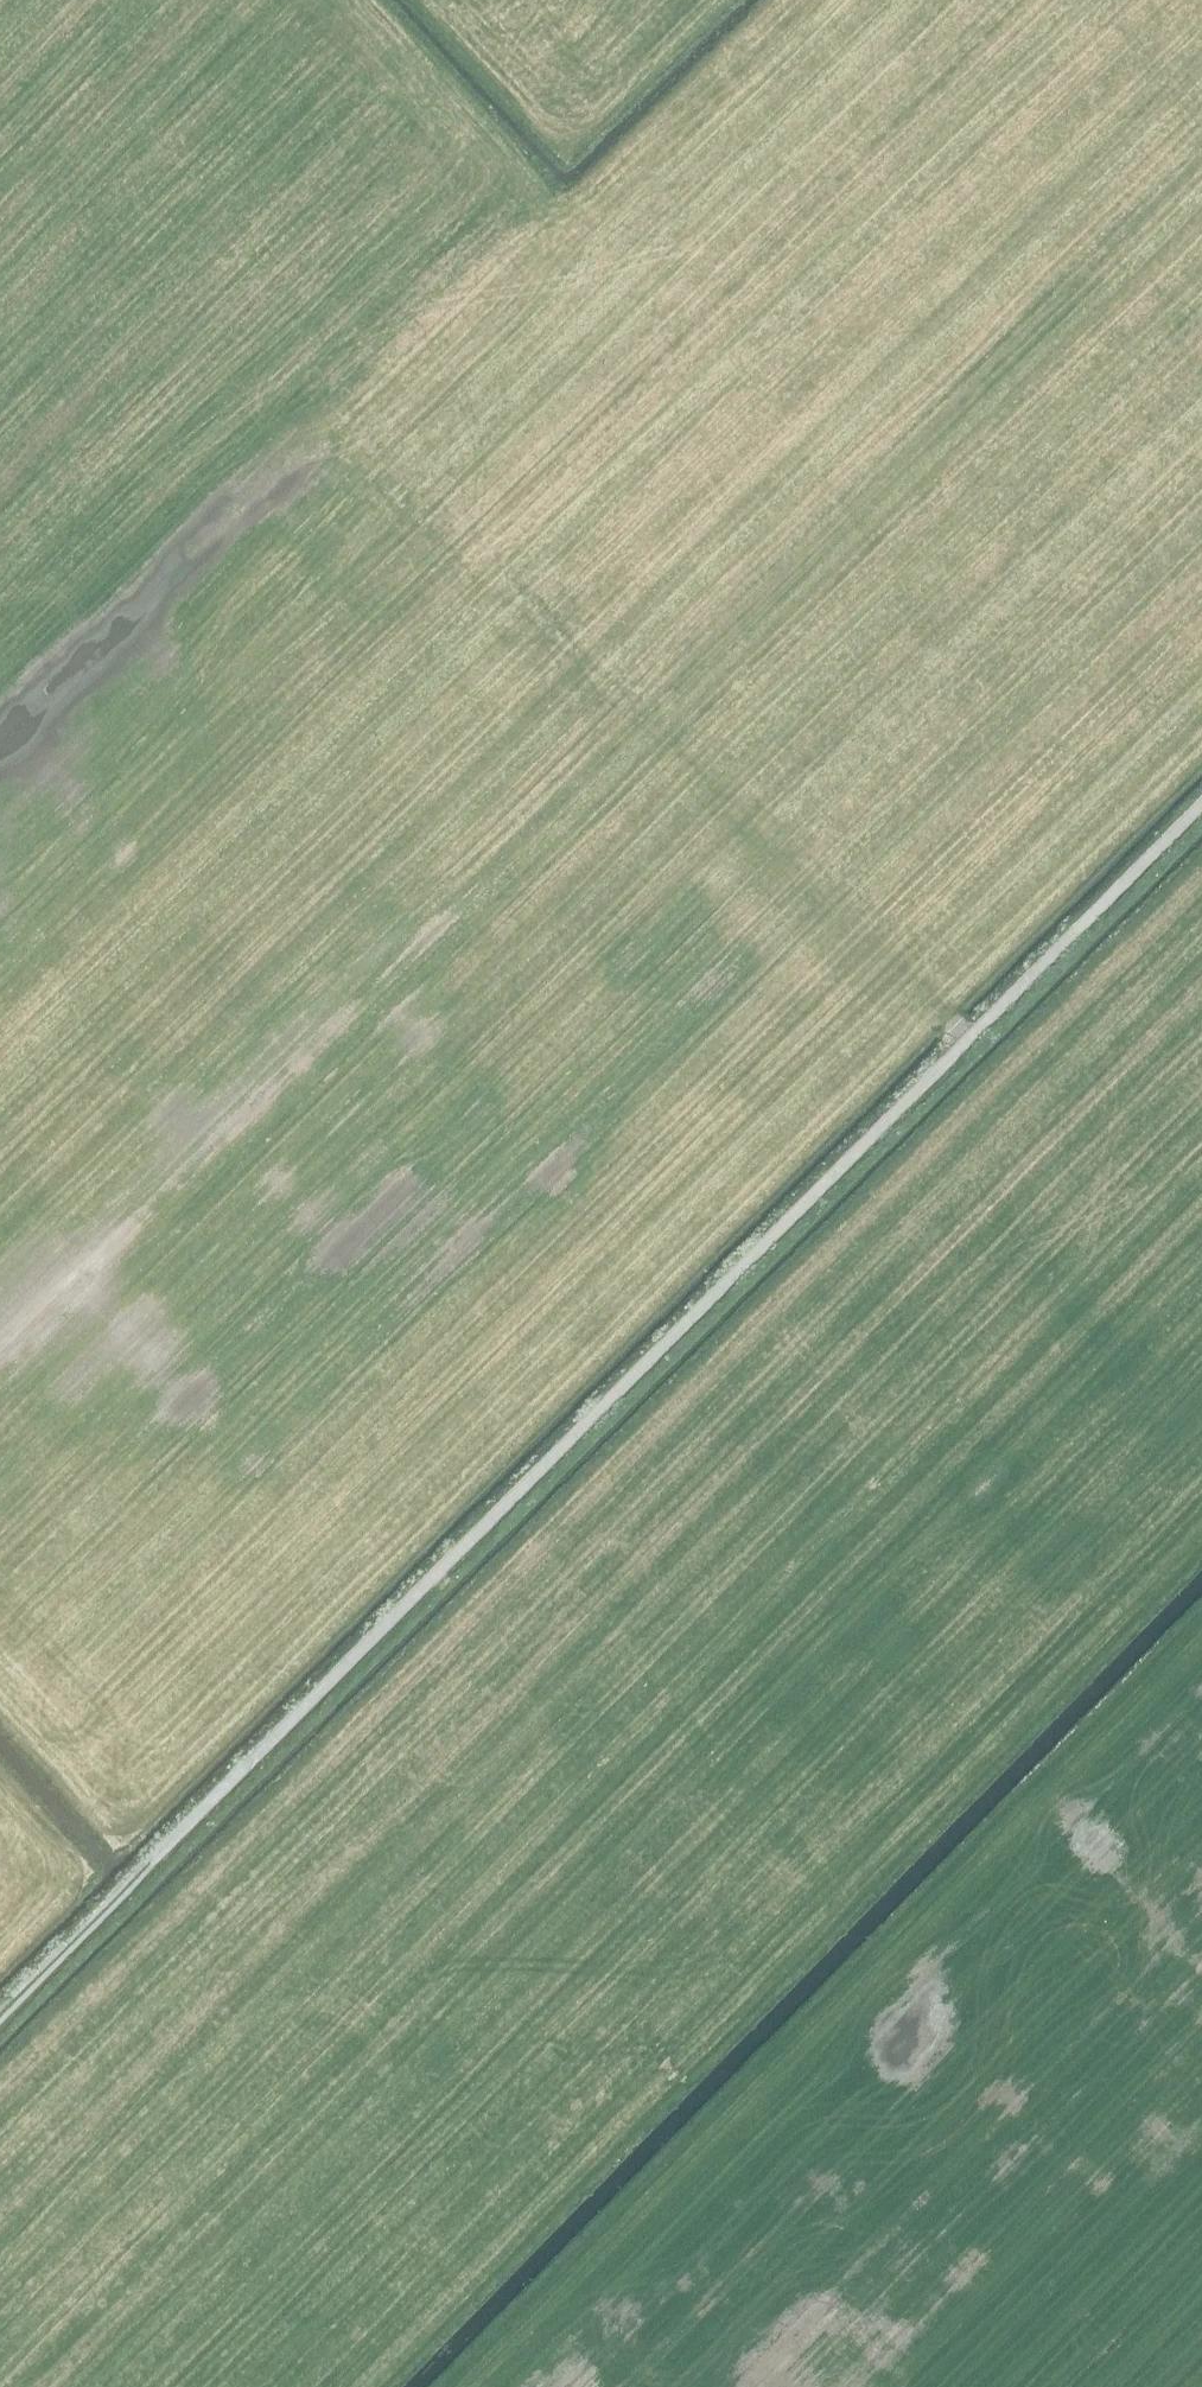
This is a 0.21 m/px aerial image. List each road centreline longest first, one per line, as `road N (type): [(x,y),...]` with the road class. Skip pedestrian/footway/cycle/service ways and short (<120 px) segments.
road 1 (track): [(0,2006),(172,1840)]

